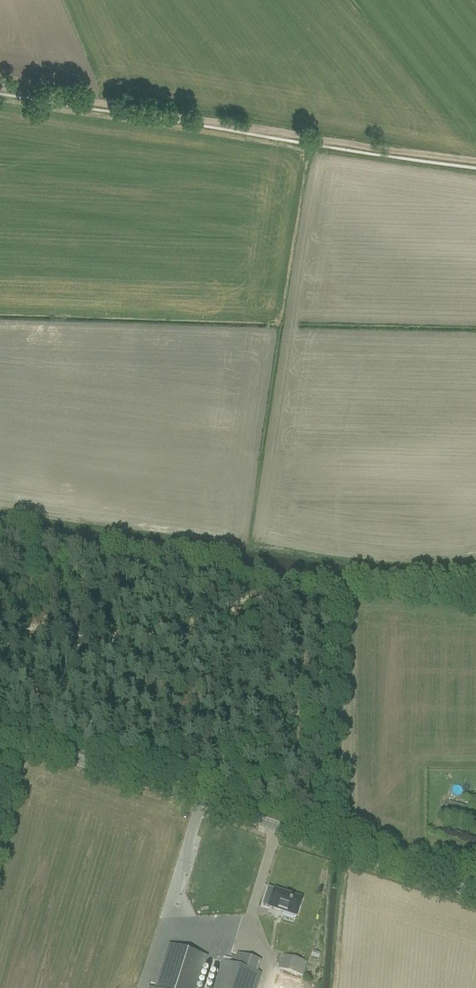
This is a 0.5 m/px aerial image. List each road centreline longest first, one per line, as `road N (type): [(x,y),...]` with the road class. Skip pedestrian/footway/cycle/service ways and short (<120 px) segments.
road 1 (unclassified): [(475,890),(0,730)]
road 2 (track): [(0,86),(475,159)]

